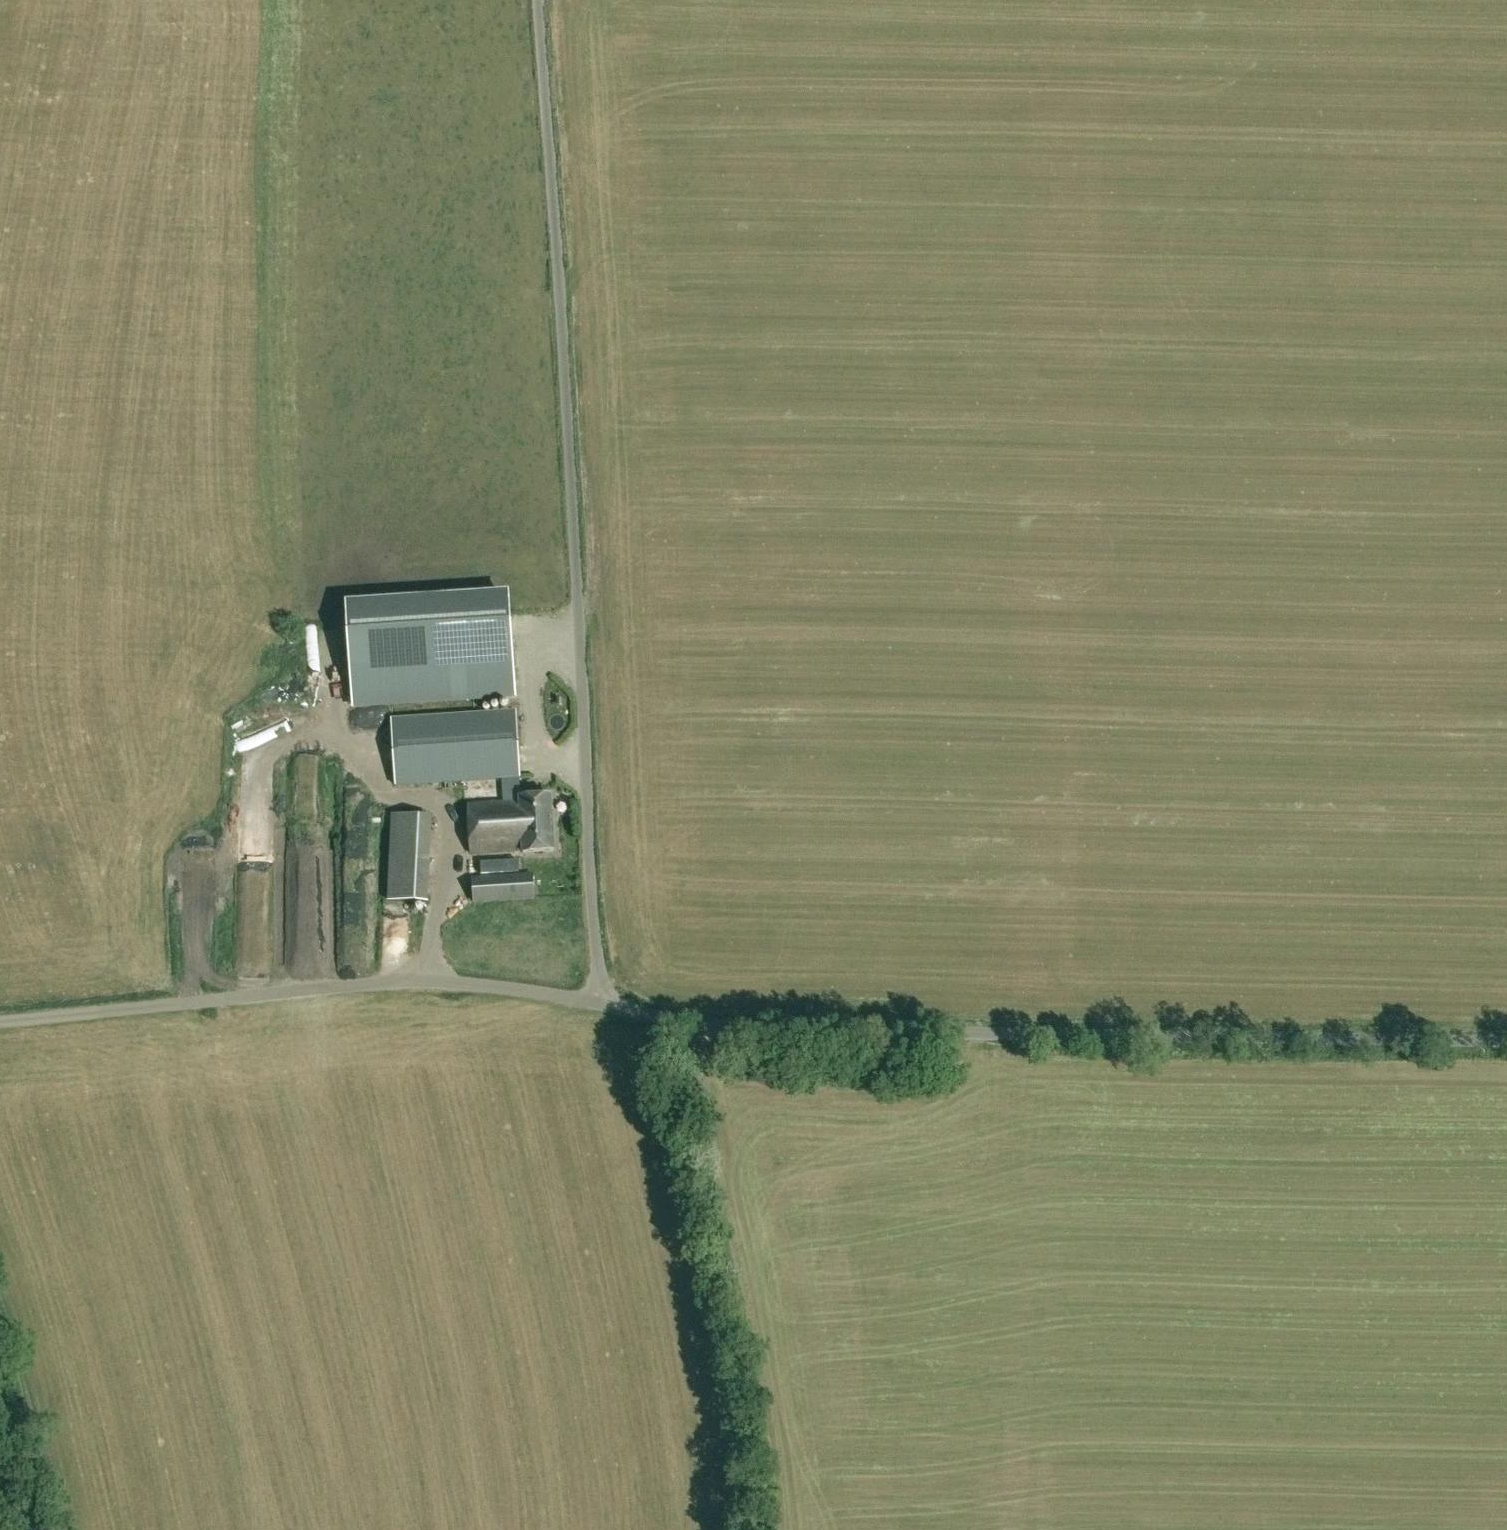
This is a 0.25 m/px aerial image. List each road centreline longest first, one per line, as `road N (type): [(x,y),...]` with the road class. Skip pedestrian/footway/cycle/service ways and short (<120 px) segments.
road 1 (unclassified): [(604,1003),(547,0)]
road 2 (unclassified): [(1506,1040),(760,1027),(604,1003)]
road 3 (unclassified): [(0,1020),(390,981),(499,985),(604,1003)]

